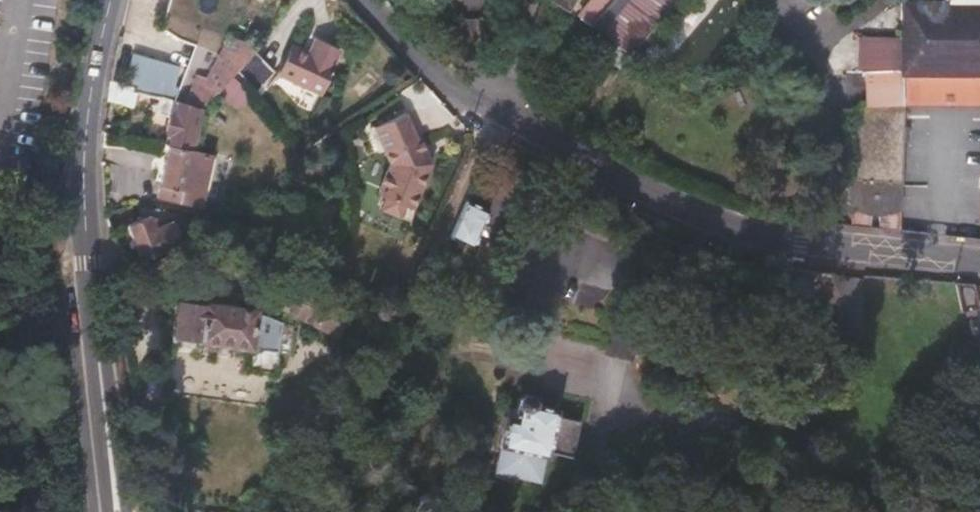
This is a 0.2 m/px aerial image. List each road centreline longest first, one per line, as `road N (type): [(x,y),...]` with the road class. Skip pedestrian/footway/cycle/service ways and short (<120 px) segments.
road 1 (residential): [(841,246),(736,233),(493,105)]
road 2 (tertiary): [(102,375),(83,172),(111,0)]
road 3 (unclassified): [(841,246),(843,137),(833,77),(796,0)]
road 4 (unclassified): [(493,105),(407,42),(370,0)]
road 5 (residential): [(979,261),(841,246)]
road 6 (tertiary): [(126,511),(102,375)]
road 7 (tertiary): [(102,375),(110,511)]

